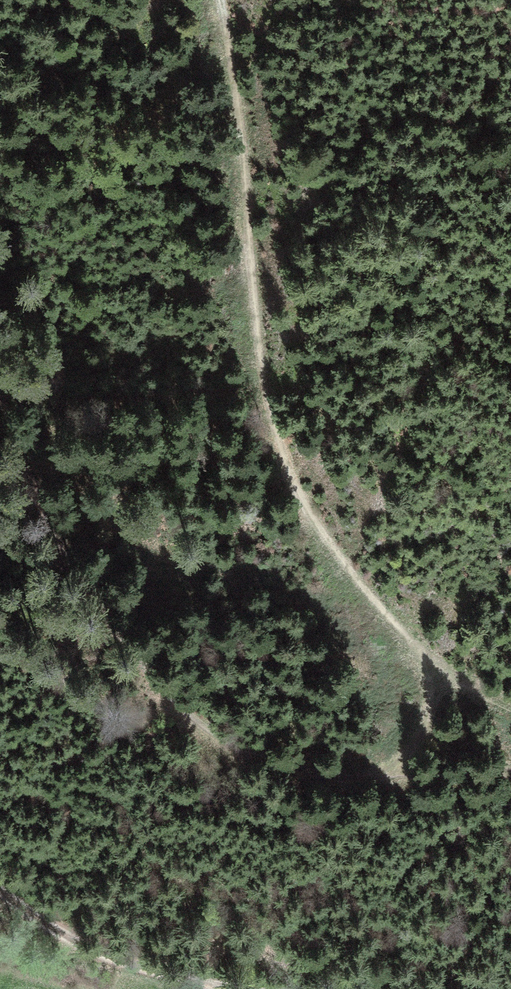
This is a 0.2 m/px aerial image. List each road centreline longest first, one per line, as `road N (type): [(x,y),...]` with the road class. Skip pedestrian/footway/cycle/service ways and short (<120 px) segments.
road 1 (track): [(510,702),(400,629),(349,569),(281,452),(265,391),(217,0)]
road 2 (track): [(510,771),(351,777),(296,770),(211,734),(159,694),(79,597),(51,542),(0,380)]
road 3 (track): [(233,988),(85,944),(0,890)]

